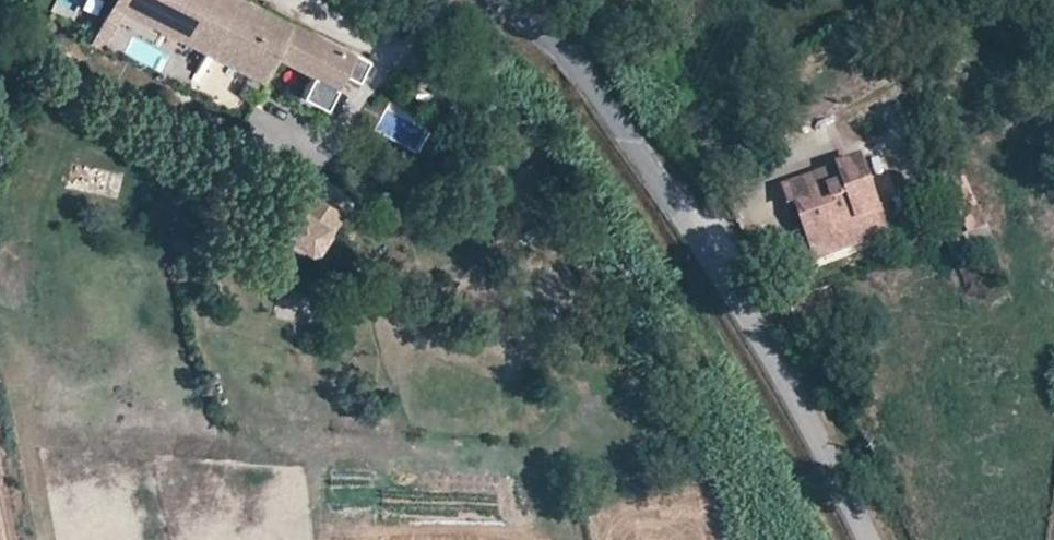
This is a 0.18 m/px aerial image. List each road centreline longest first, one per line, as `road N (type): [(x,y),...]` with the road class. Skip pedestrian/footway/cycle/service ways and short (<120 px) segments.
road 1 (unclassified): [(488,0),(525,22),(698,239),(868,539)]

